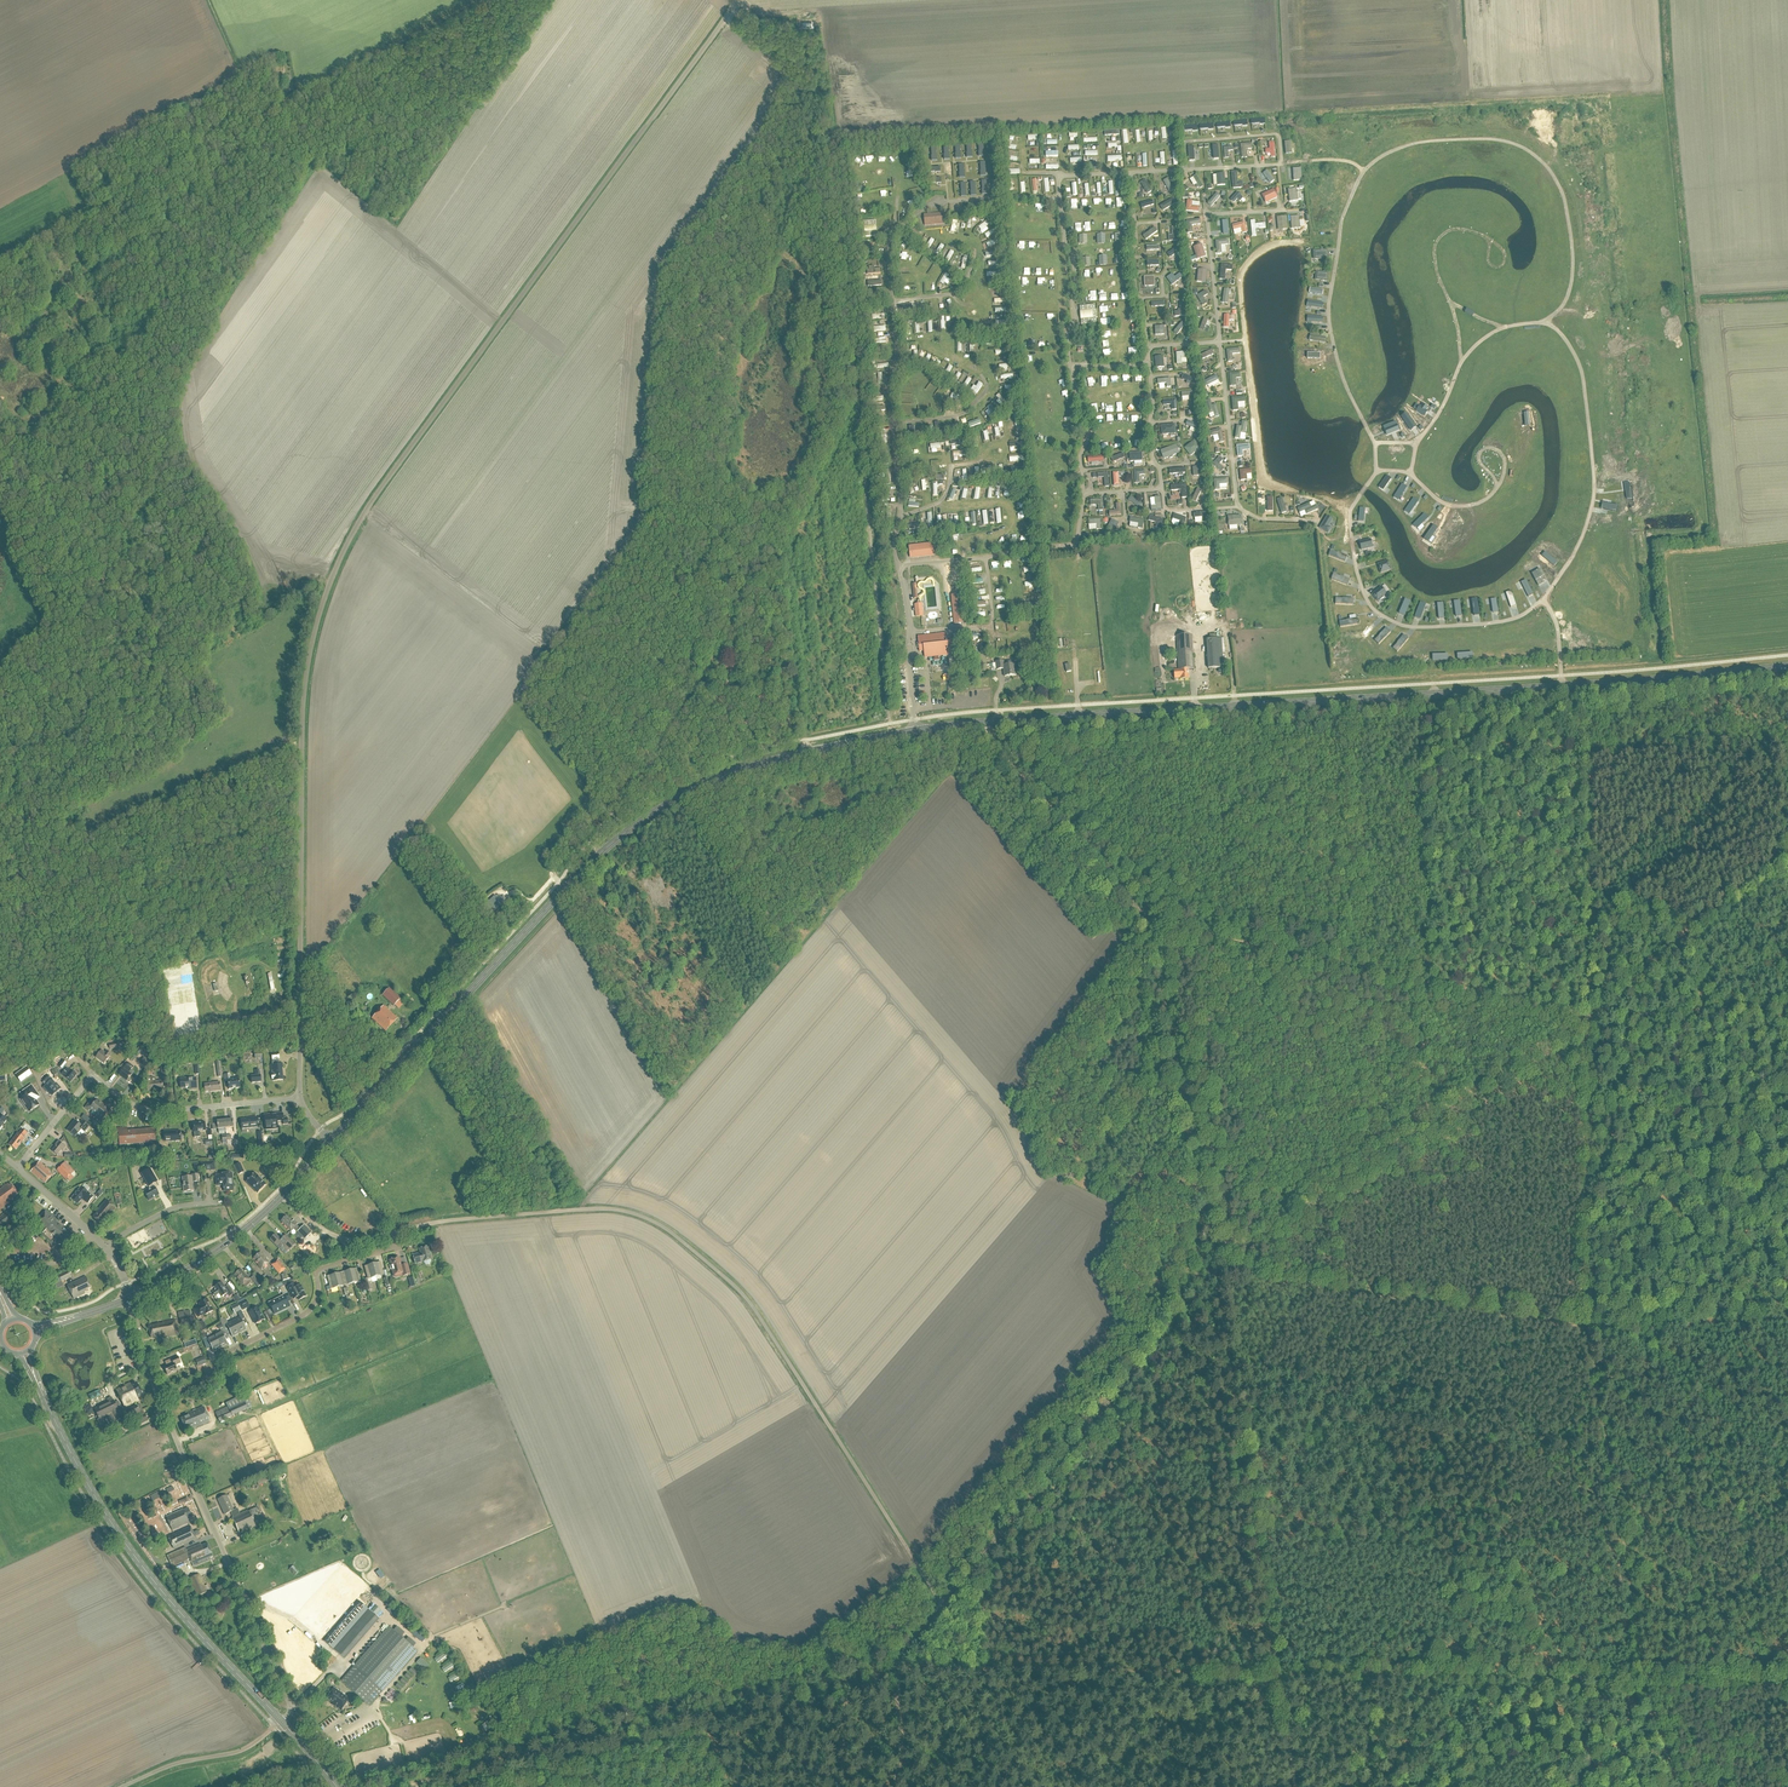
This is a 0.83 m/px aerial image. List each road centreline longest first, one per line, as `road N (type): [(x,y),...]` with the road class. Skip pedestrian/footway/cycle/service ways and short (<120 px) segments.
road 1 (primary): [(331,1142),(606,848),(669,804),(758,765),(945,727),(1787,667)]
road 2 (unclassified): [(299,1098),(302,713),(326,593),(372,502),(737,0)]
road 3 (track): [(899,1786),(903,1663),(1216,1273),(1591,1330)]
road 4 (track): [(894,1670),(1787,1681)]
road 5 (unclassified): [(942,1604),(755,1311),(658,1224),(597,1209),(394,1233)]
road 6 (track): [(1150,925),(1578,1017),(1787,1006)]
road 7 (track): [(981,724),(1150,925),(1216,1273)]
road 8 (track): [(1593,745),(1591,1330)]
road 9 (track): [(1295,1786),(1231,1369),(1206,1285)]
road 10 (track): [(1679,1786),(1645,1679),(1591,1330)]
road 11 (track): [(469,1786),(460,1771),(894,1670)]
road 12 (primary): [(281,1721),(115,1528),(25,1354)]
road 13 (residential): [(281,1721),(291,1711),(288,1700),(160,1399)]
road 14 (residential): [(160,1399),(208,1378),(224,1355),(308,1314),(318,1271),(345,1265)]
road 15 (residential): [(95,1075),(142,1109),(299,1098)]
road 16 (primary): [(131,1298),(222,1246),(283,1195)]
road 17 (unclassified): [(124,1786),(179,1763),(244,1749),(281,1721)]
road 18 (residential): [(17,1169),(95,1075)]
road 19 (residential): [(105,1248),(172,1209),(215,1203)]

